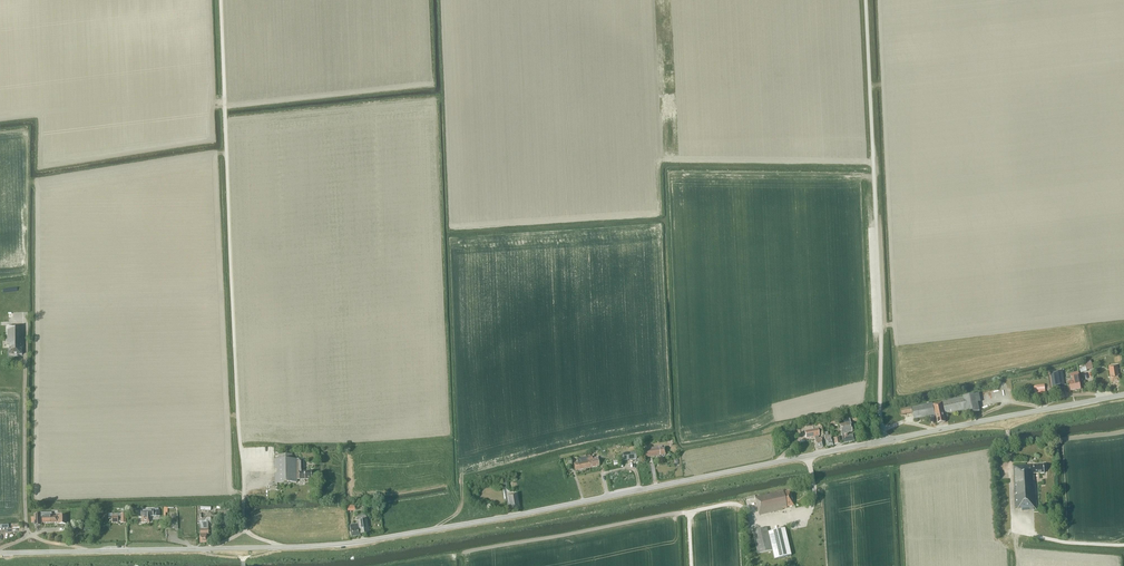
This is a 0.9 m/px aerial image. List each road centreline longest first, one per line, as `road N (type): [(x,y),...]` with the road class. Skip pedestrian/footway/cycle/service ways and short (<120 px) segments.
road 1 (tertiary): [(0,553),(348,543),(1123,395)]
road 2 (track): [(239,432),(220,0)]

